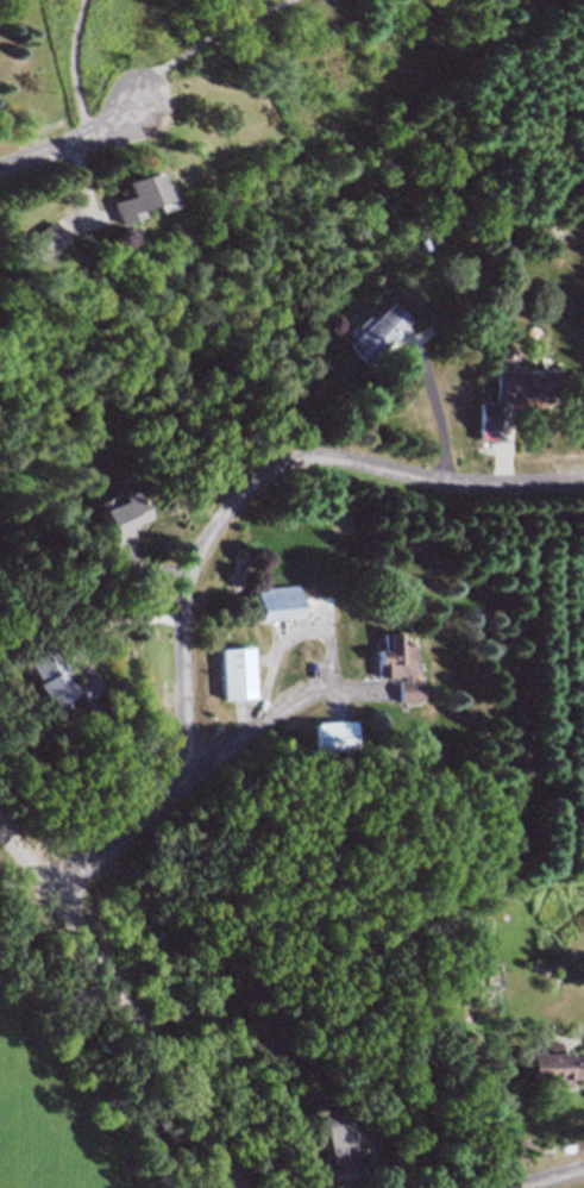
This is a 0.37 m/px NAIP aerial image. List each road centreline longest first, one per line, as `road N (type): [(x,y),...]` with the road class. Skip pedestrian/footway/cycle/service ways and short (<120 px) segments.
road 1 (residential): [(187,781),(186,580),(238,499),(260,479),(308,456),(467,484),(583,482)]
road 2 (residential): [(236,1187),(161,1056),(0,832)]
road 3 (residential): [(327,687),(187,781),(49,893)]
road 4 (residential): [(0,168),(113,125),(139,96)]

